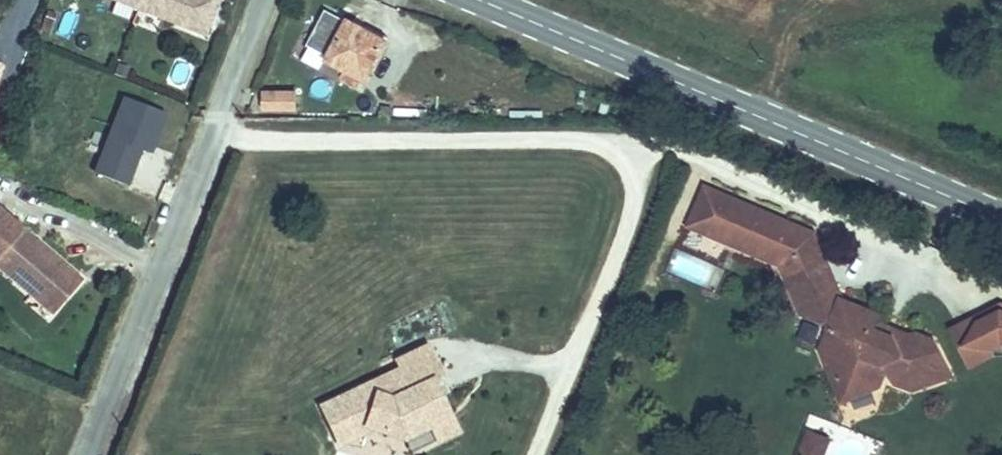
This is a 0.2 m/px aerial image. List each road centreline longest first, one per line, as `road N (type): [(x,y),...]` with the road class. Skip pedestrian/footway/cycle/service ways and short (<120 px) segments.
road 1 (track): [(211,134),(611,131),(639,138),(638,176),(532,454)]
road 2 (secondary): [(1001,216),(493,0)]

